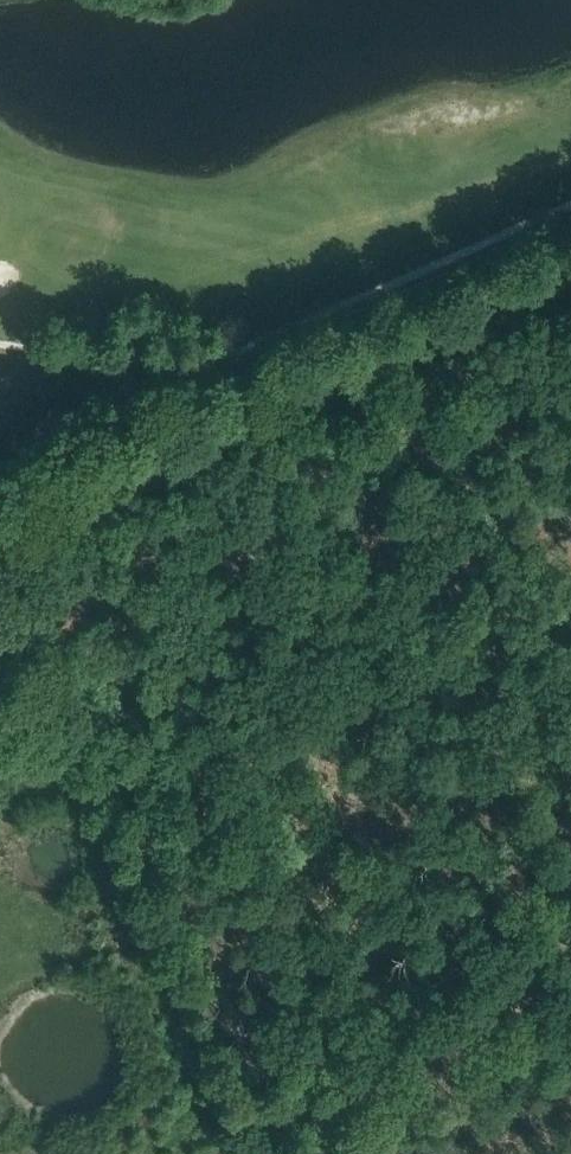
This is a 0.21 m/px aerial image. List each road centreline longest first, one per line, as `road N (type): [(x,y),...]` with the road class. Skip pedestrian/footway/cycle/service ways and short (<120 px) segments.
road 1 (track): [(570,203),(235,354),(145,362),(0,343)]

